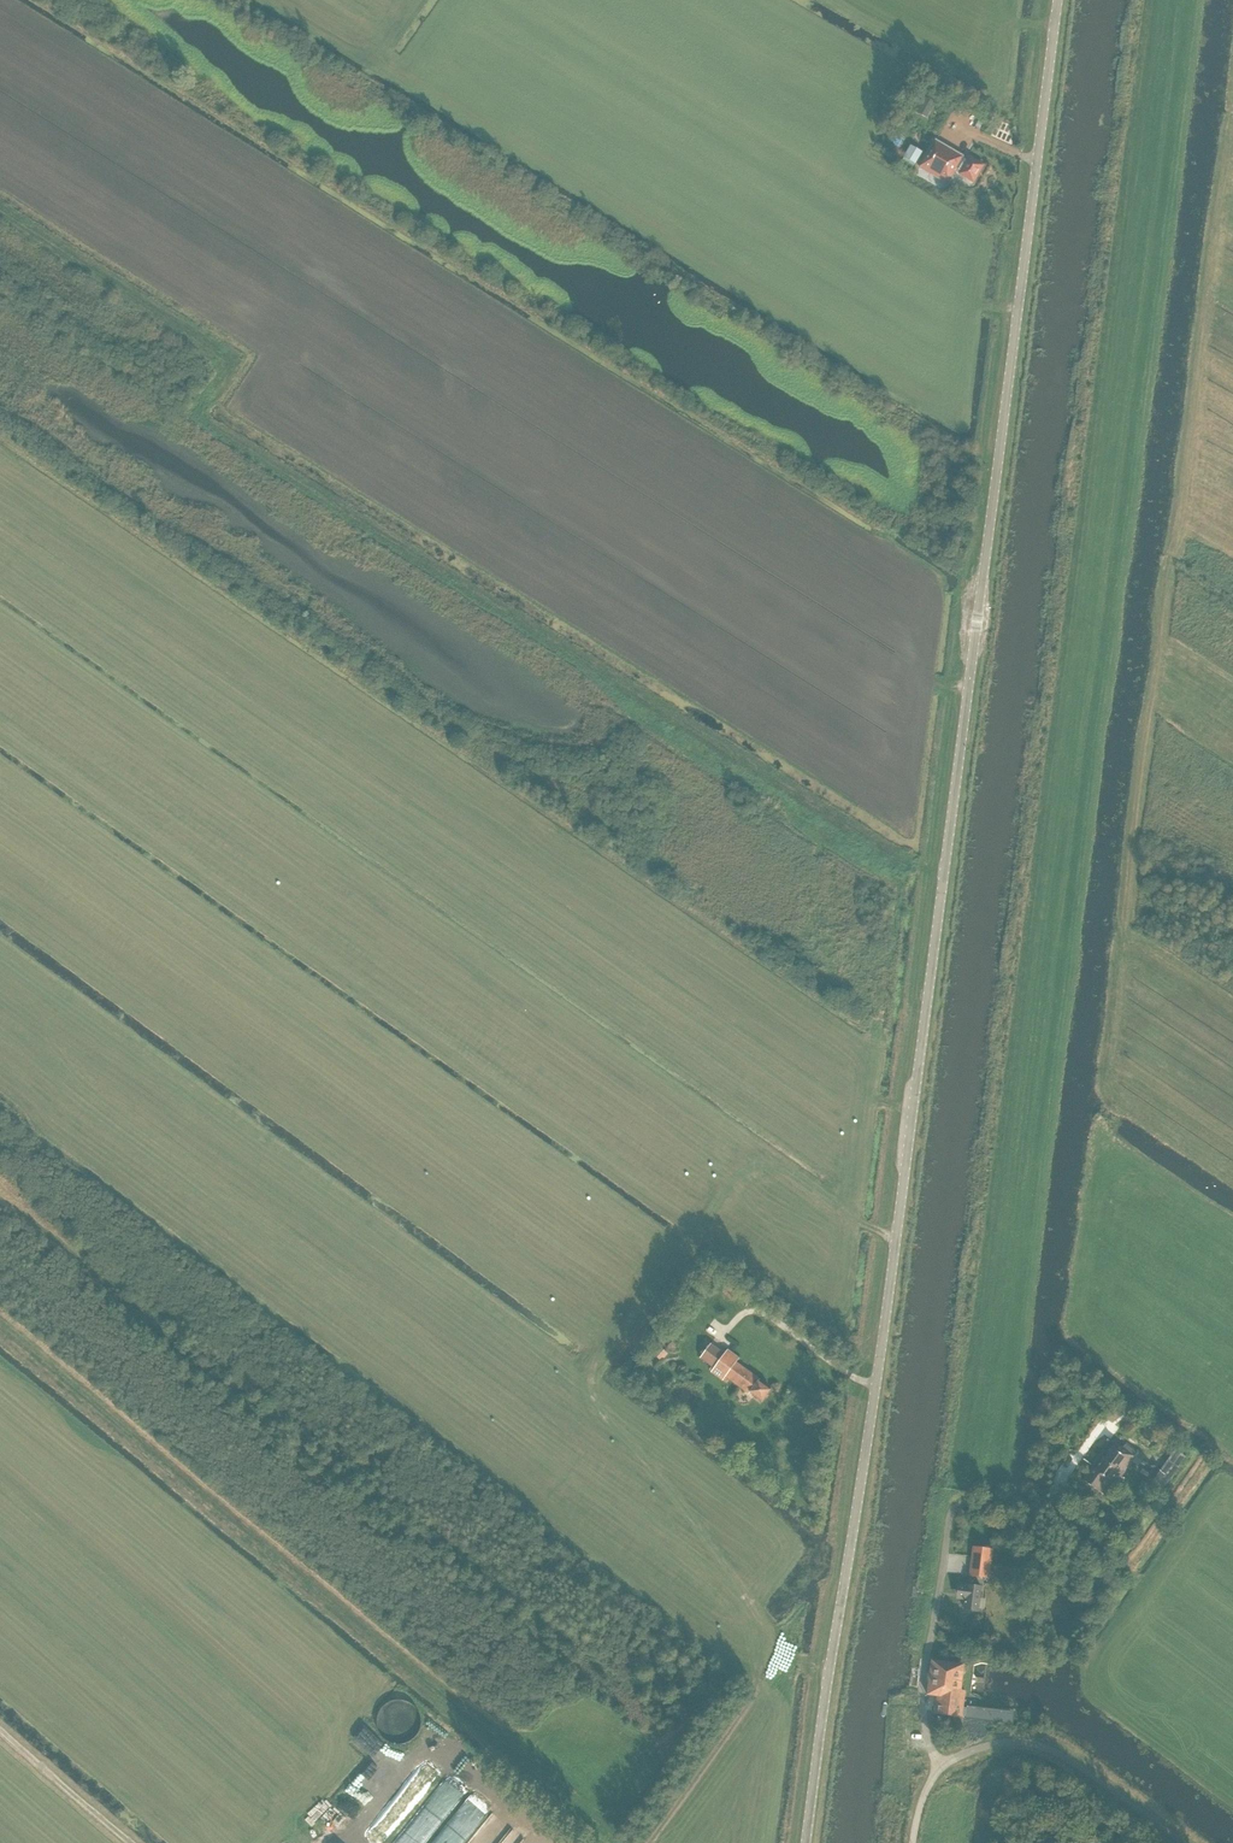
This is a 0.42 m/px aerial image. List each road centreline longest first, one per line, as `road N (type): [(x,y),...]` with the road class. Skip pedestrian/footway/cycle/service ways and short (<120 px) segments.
road 1 (unclassified): [(807,1842),(1059,0)]
road 2 (unclassified): [(1183,1842),(1047,1752),(1005,1745),(942,1764)]

